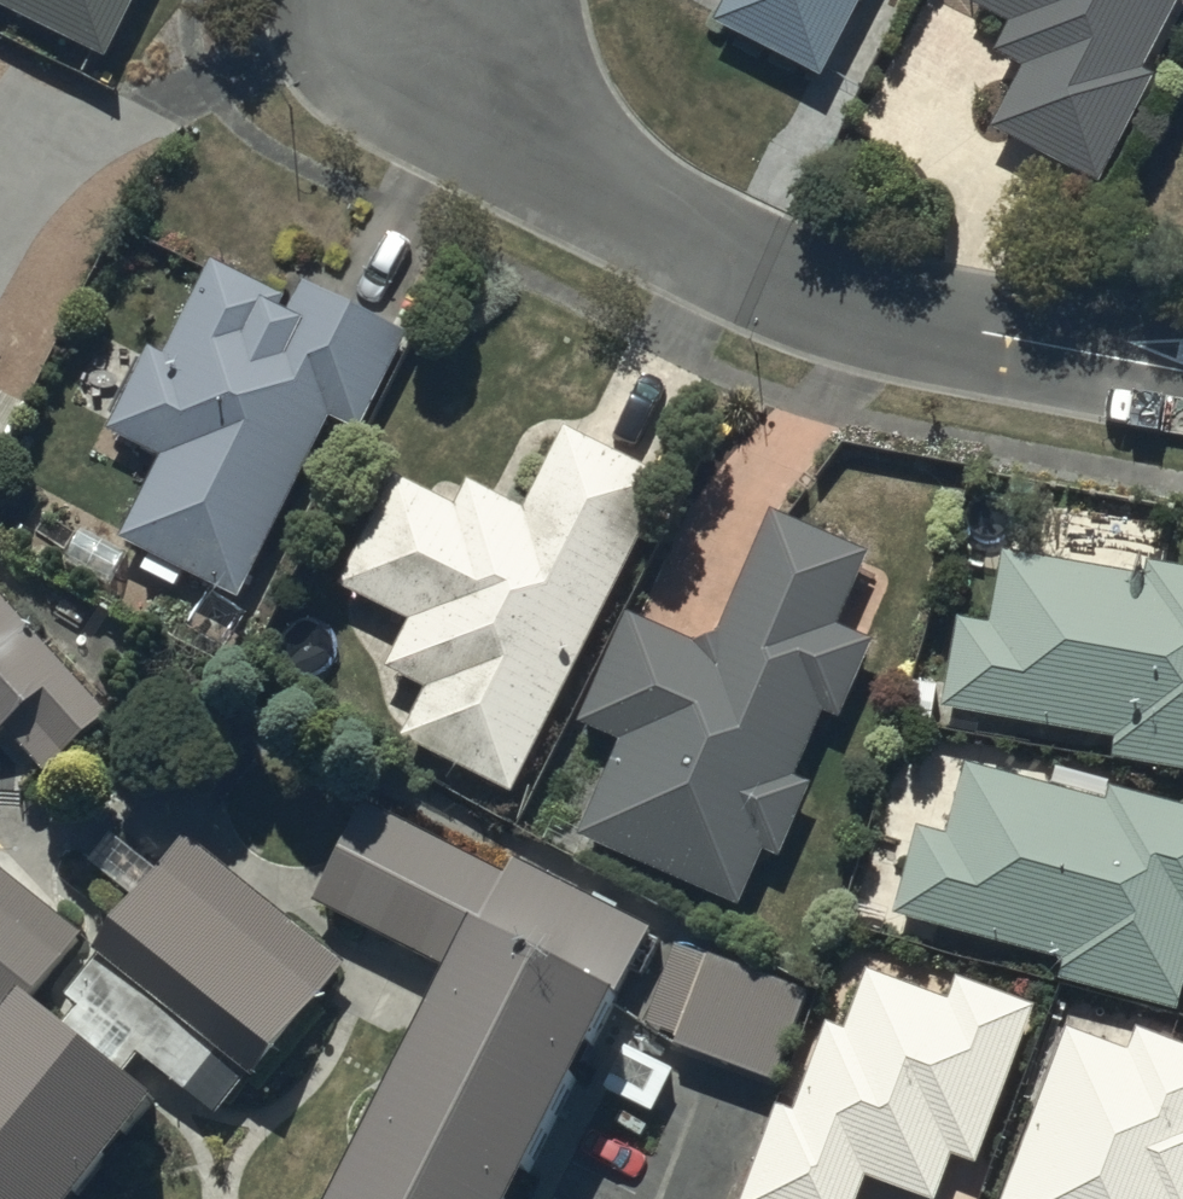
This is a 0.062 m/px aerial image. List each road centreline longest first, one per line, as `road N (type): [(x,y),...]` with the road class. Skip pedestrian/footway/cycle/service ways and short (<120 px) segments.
road 1 (residential): [(418,0),(485,108),(728,266),(1182,374)]

